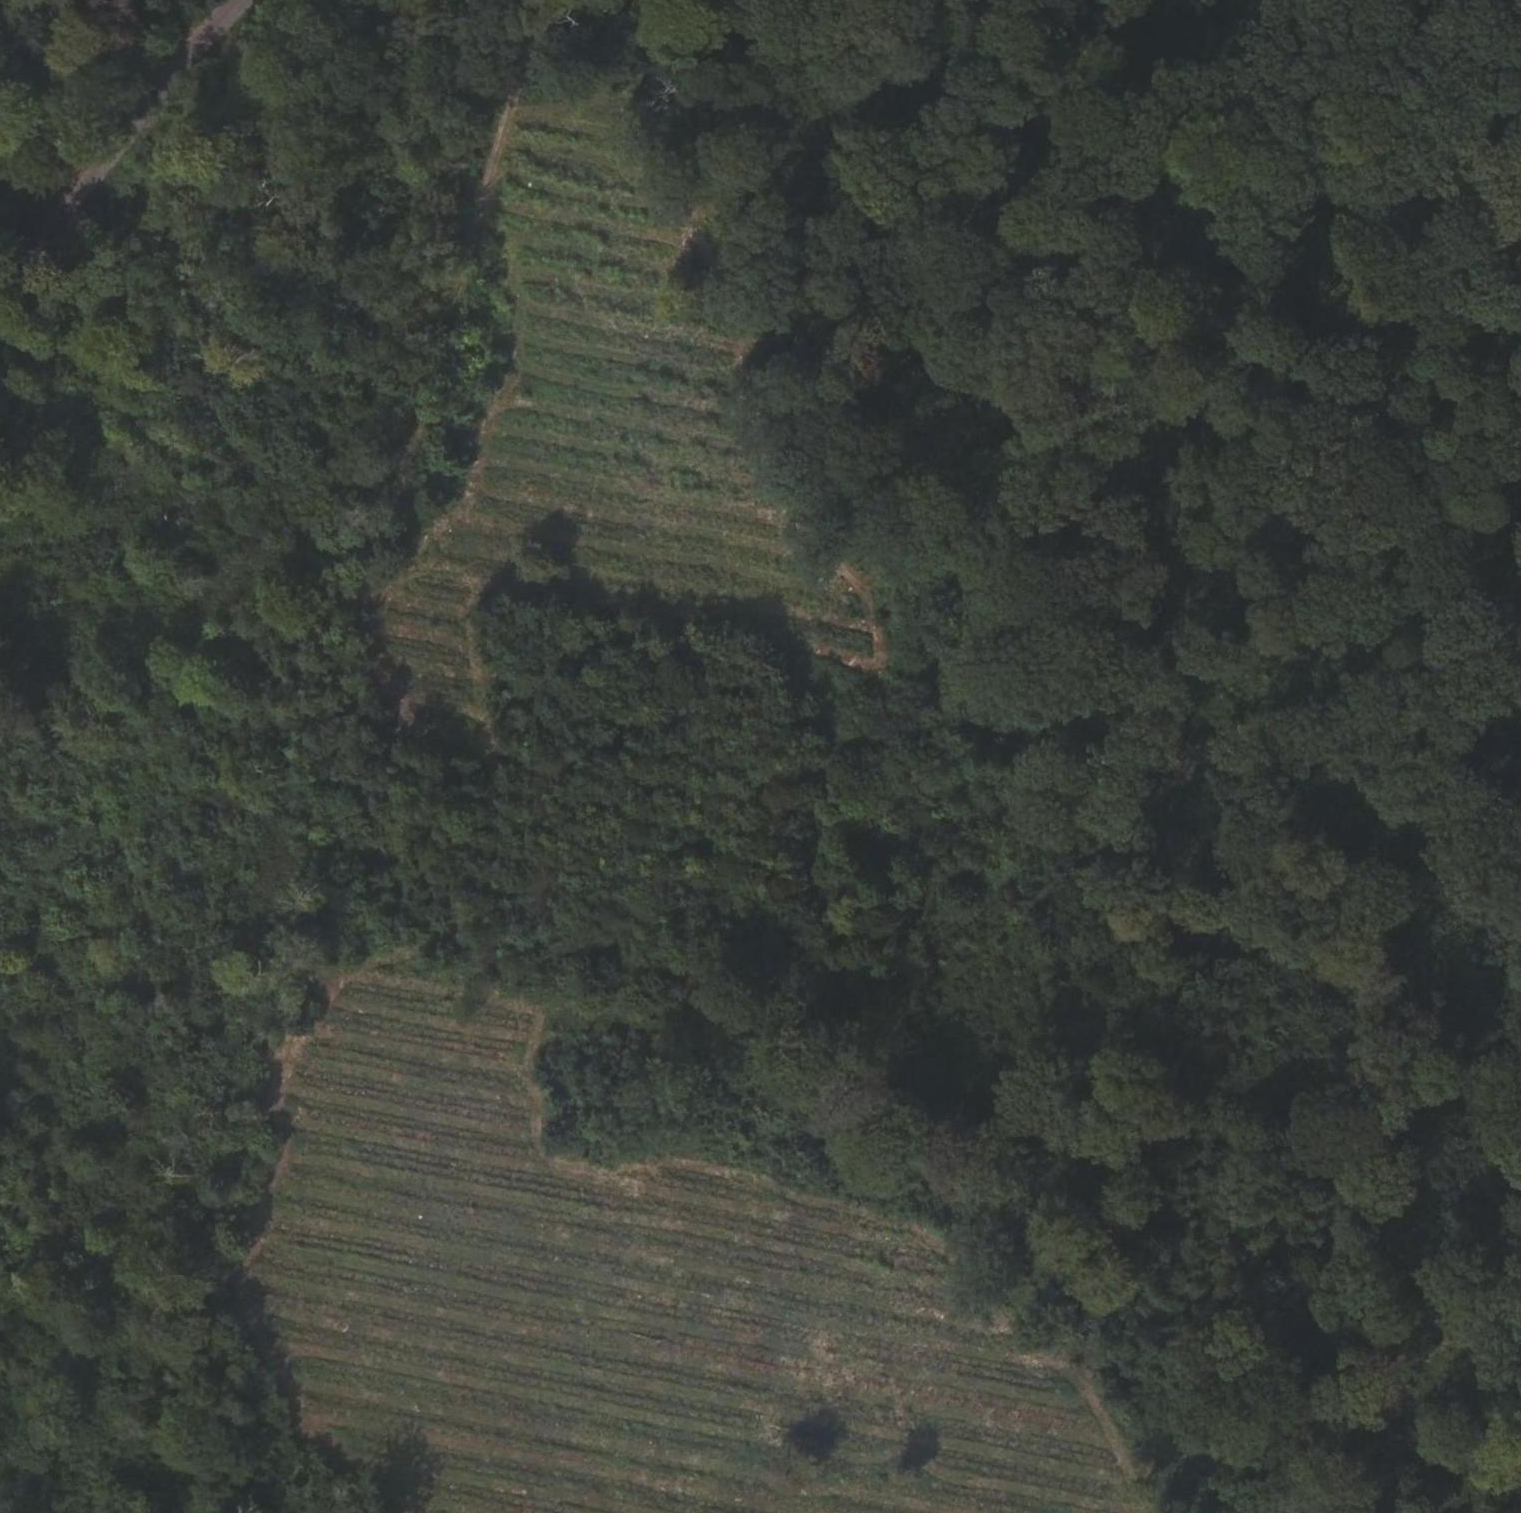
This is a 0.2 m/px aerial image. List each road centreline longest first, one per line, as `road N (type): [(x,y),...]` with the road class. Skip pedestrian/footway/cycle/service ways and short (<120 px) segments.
road 1 (unclassified): [(0,315),(130,119),(238,0)]

